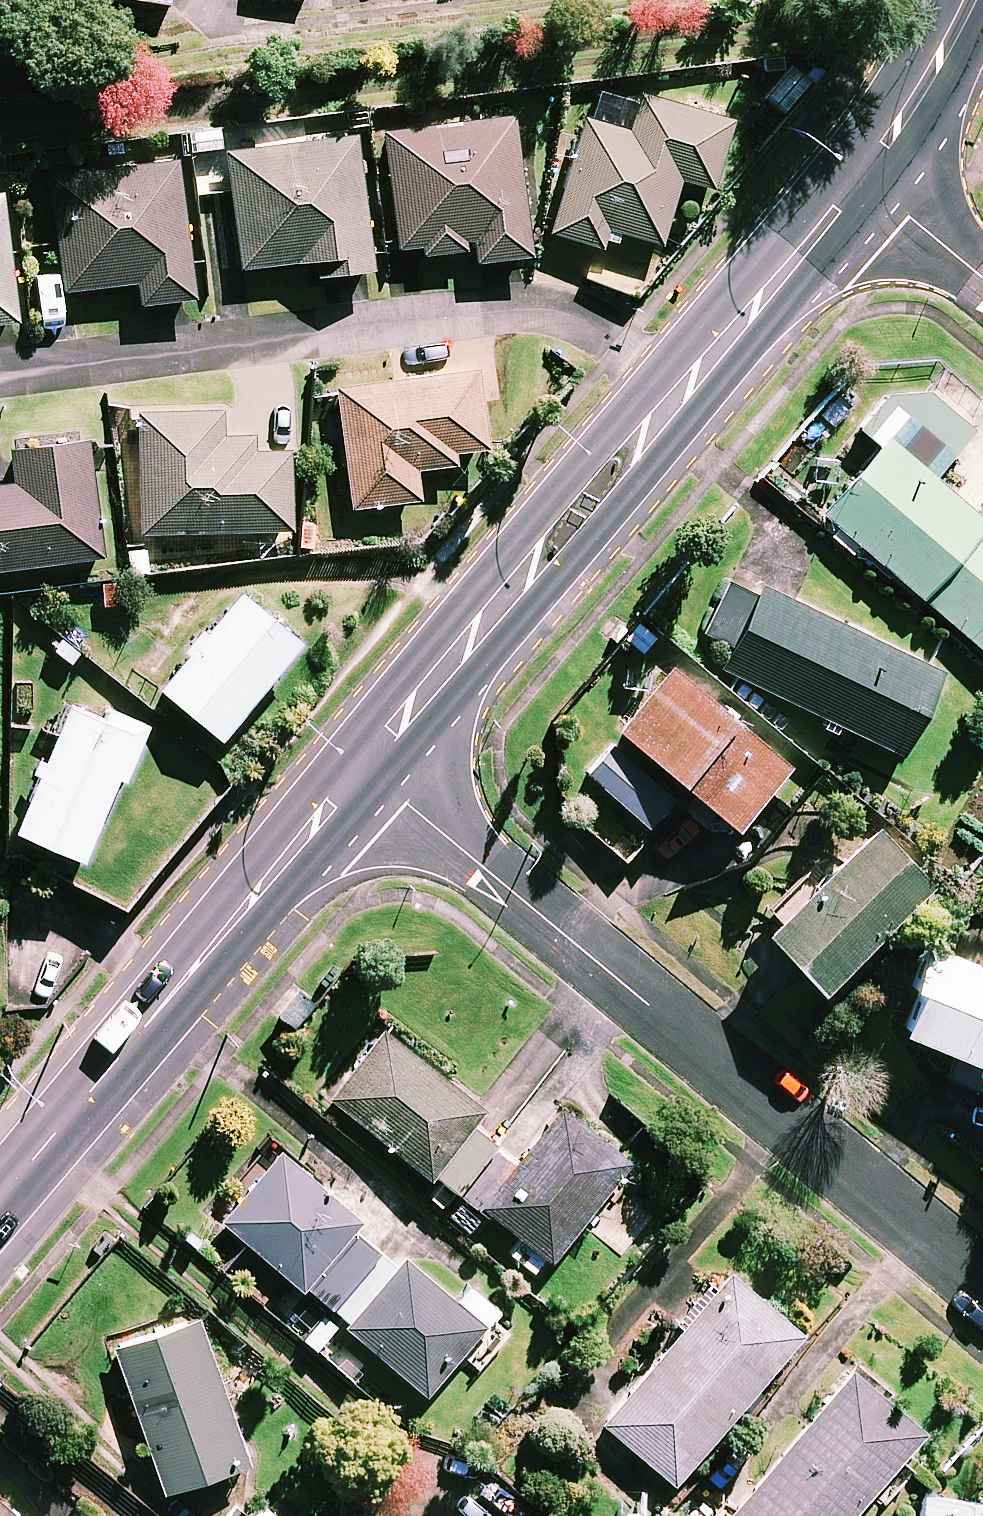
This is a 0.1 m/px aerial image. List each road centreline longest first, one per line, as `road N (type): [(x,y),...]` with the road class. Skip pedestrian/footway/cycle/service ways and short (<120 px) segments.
road 1 (residential): [(0,127),(792,16),(951,41)]
road 2 (residential): [(982,1281),(368,773)]
road 3 (residential): [(0,373),(522,307),(570,315),(686,389)]
road 4 (secondary): [(368,773),(13,1187)]
road 5 (secondary): [(686,389),(368,773)]
road 6 (secondary): [(863,185),(686,389)]
road 7 (secondary): [(951,41),(863,185)]
road 8 (residential): [(982,283),(863,185)]

